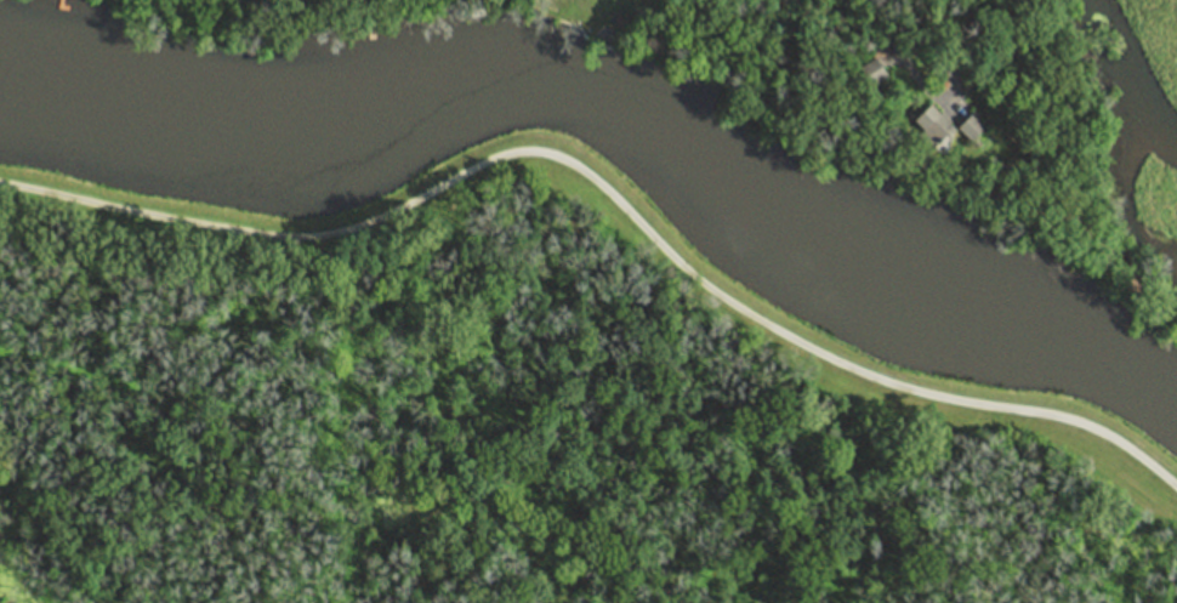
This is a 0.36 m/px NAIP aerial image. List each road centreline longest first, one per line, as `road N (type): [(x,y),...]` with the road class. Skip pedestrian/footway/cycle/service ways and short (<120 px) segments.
road 1 (track): [(0,184),(292,243),(396,211),(500,155),(552,154),(601,181),(722,294),(795,343),(948,400),(1076,419),(1176,484)]

